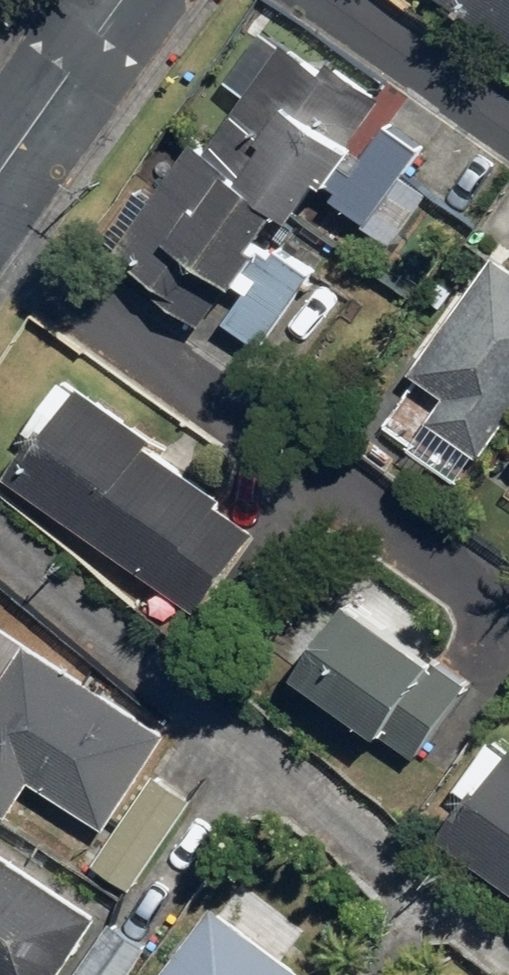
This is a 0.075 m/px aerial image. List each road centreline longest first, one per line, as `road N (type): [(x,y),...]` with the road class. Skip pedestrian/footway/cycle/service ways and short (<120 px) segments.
road 1 (residential): [(0,157),(107,0)]

